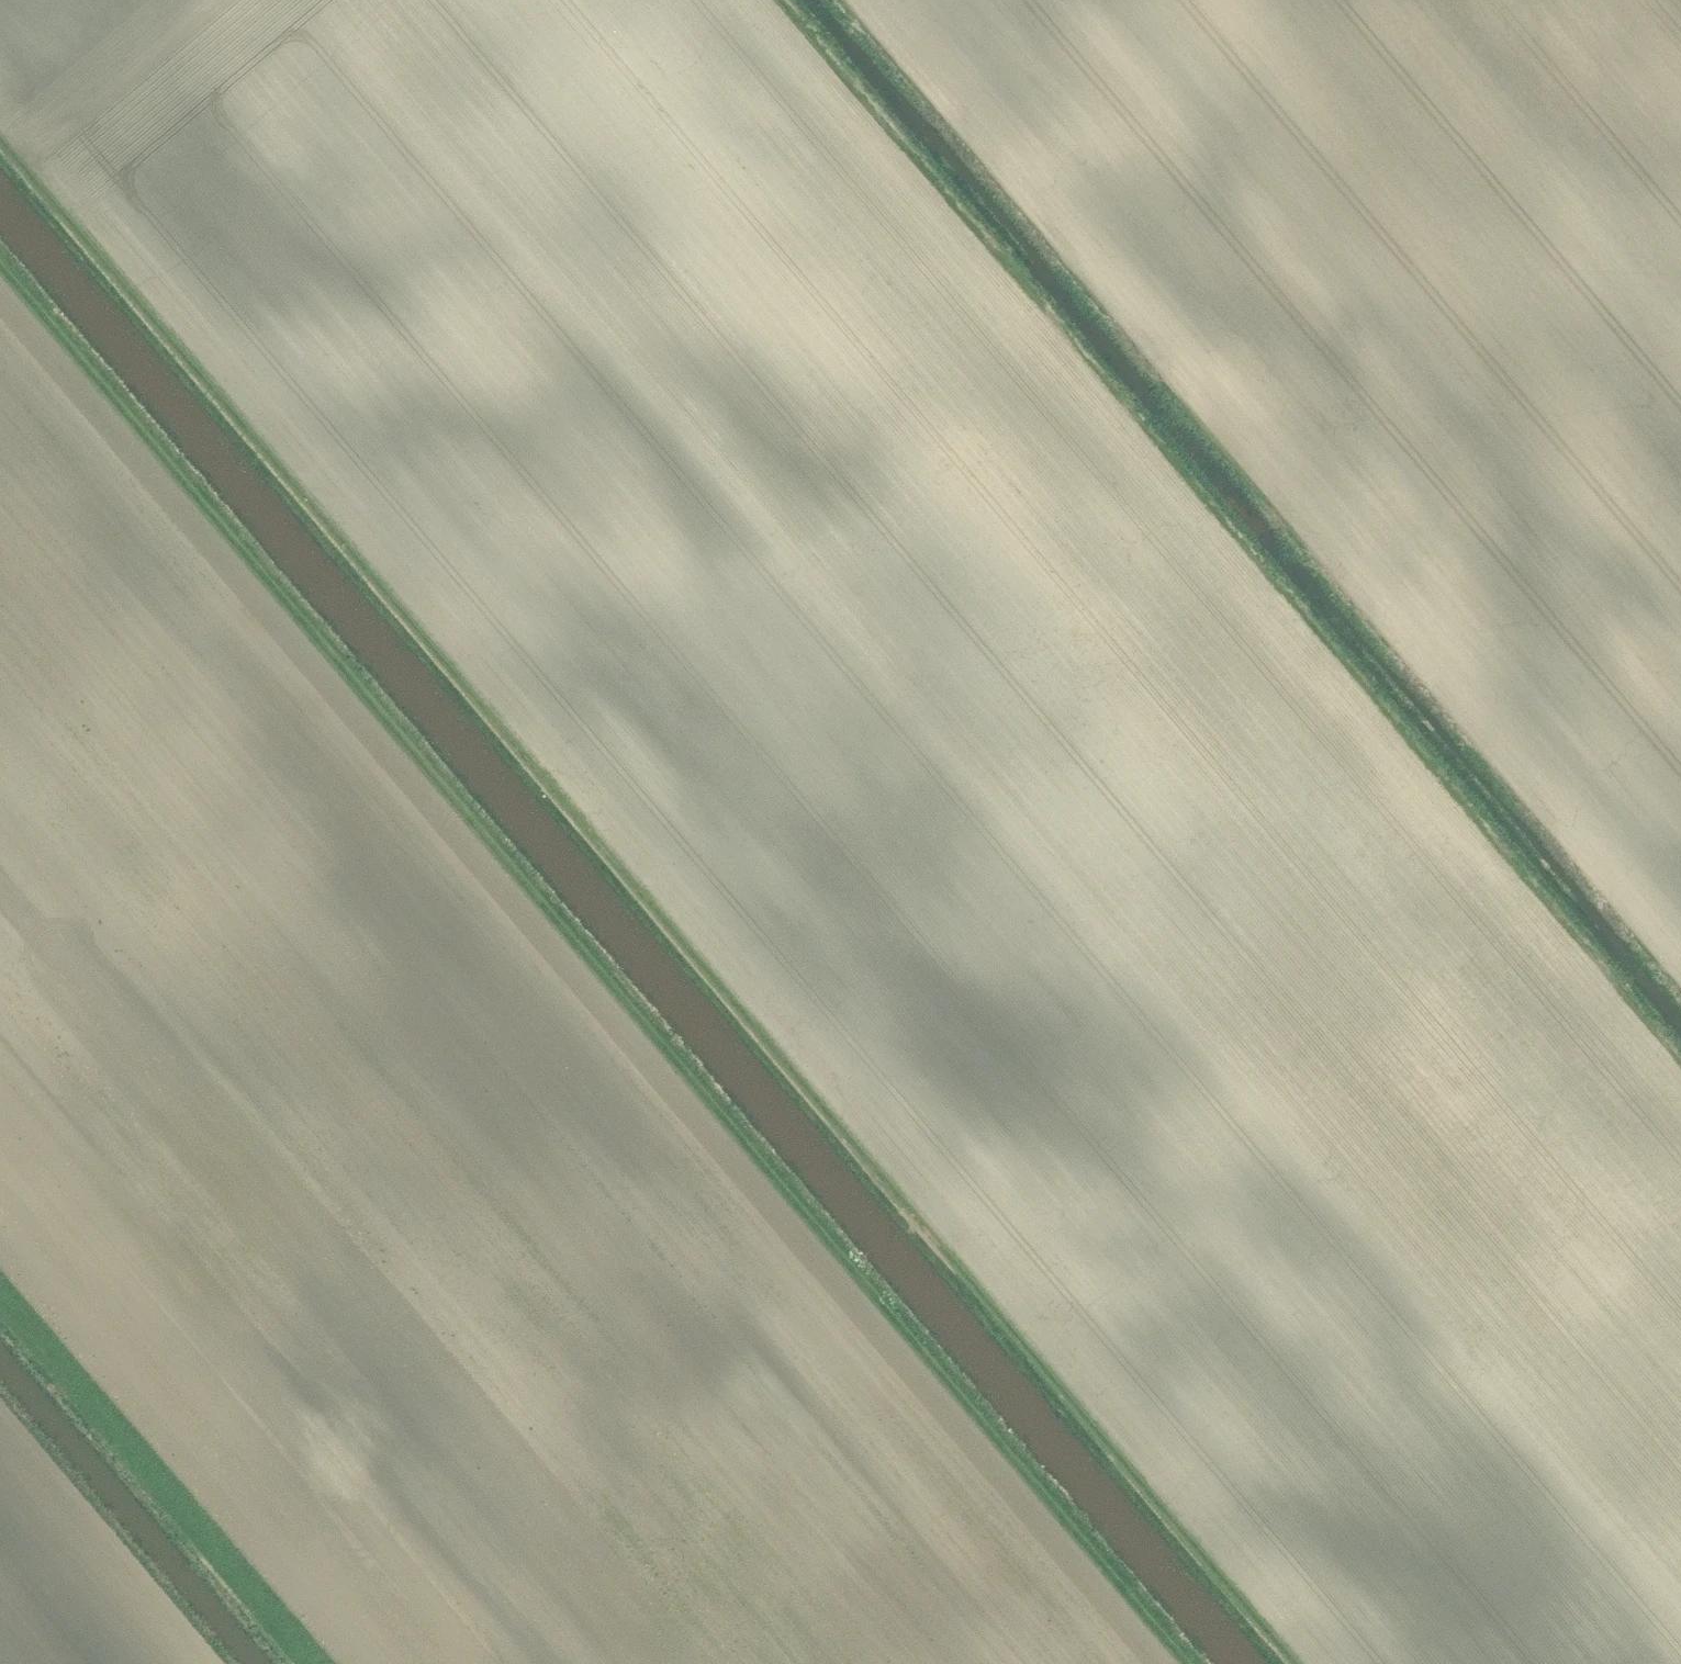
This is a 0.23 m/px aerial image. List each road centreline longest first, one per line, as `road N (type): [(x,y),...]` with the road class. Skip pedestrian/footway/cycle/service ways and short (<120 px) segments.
road 1 (track): [(0,252),(1195,1663)]

